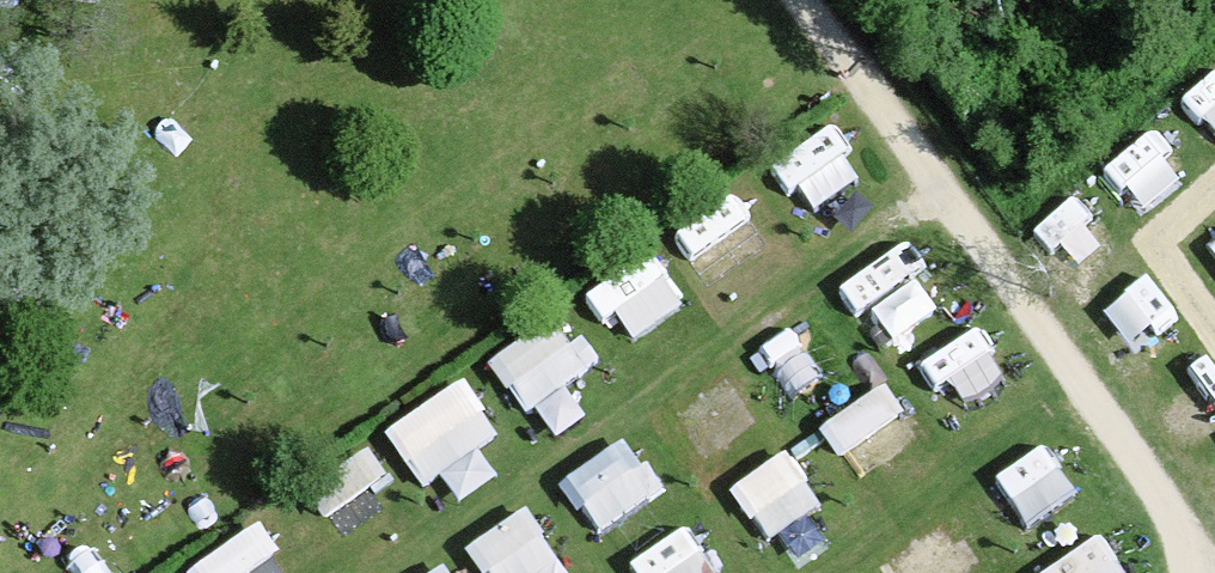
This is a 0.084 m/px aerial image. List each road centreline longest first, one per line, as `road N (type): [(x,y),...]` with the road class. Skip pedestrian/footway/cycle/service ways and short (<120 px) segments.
road 1 (track): [(1197,572),(784,0)]
road 2 (track): [(1214,333),(1152,239),(1214,184)]

